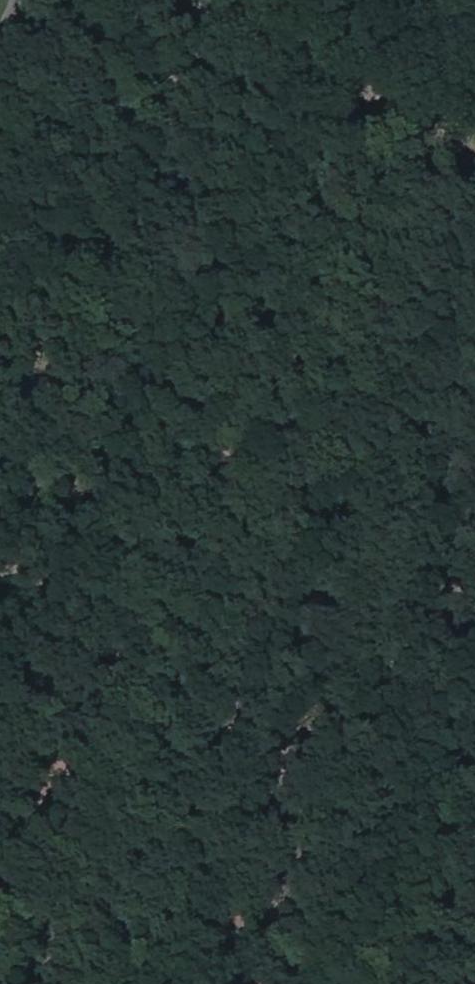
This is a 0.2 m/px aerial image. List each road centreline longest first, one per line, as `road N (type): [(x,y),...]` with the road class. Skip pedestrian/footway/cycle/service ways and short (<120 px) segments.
road 1 (track): [(474,135),(219,0)]

